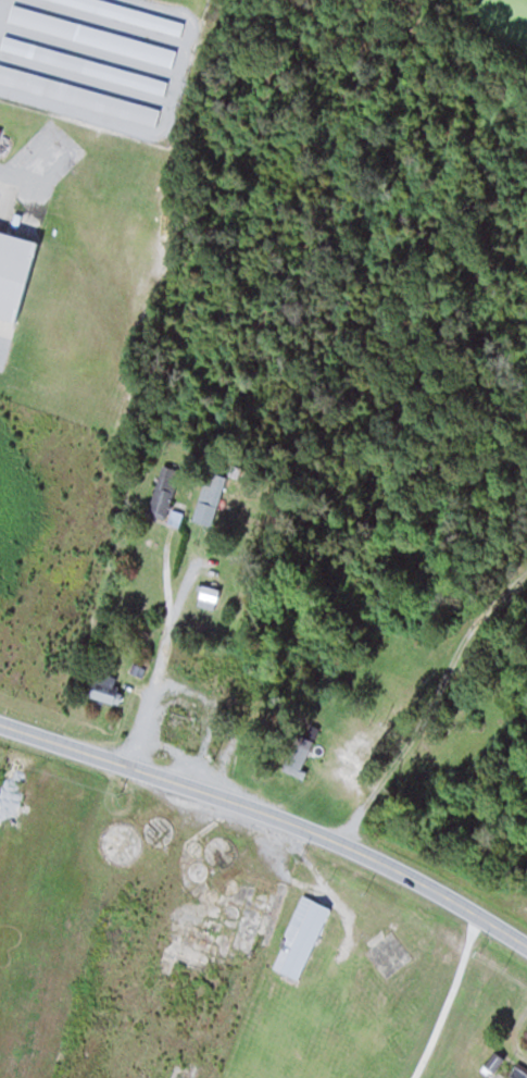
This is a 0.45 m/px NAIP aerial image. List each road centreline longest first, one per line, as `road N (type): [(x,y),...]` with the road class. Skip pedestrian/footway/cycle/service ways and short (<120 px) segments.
road 1 (secondary): [(526,946),(340,841),(0,724)]

